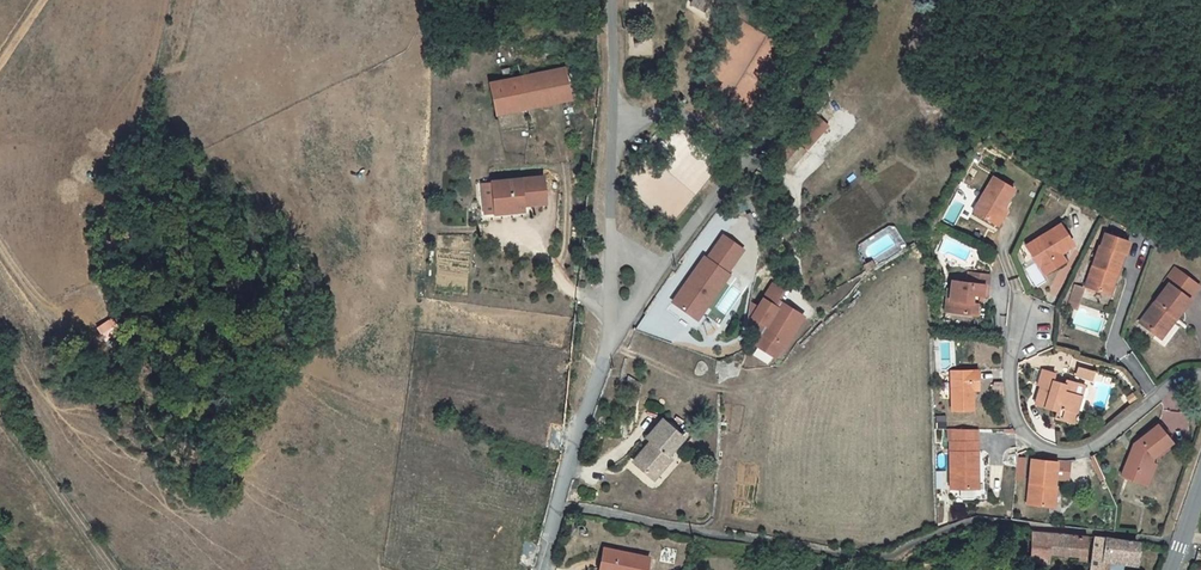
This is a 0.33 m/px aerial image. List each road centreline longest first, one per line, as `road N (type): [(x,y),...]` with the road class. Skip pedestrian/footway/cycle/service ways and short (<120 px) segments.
road 1 (unclassified): [(609,332),(759,140),(838,0)]
road 2 (residential): [(1200,379),(1176,383),(1081,453),(1037,447),(1014,419),(1009,385),(1017,334),(1037,310)]
road 3 (unclassified): [(609,332),(600,234),(611,0)]
road 4 (unclassified): [(537,569),(609,332)]

